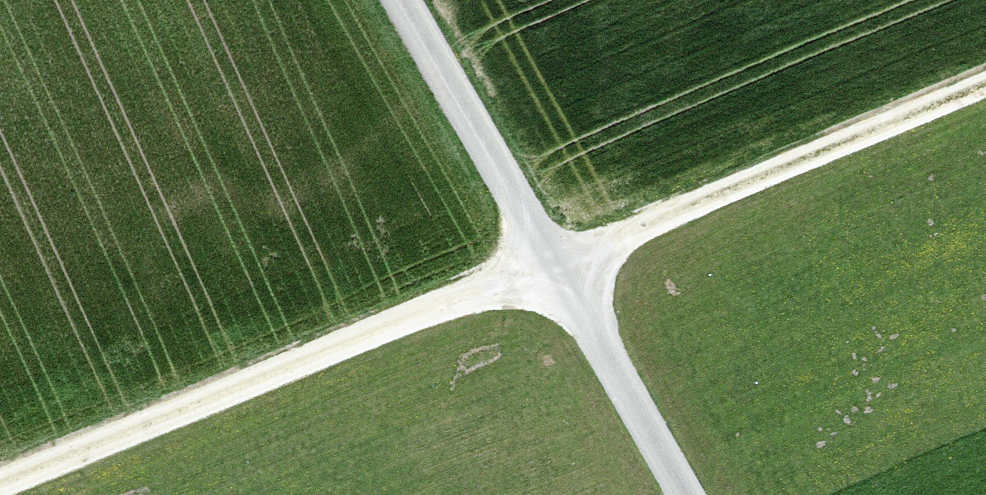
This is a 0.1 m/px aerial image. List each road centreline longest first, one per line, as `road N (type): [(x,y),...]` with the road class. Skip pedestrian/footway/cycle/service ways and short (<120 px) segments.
road 1 (track): [(985,94),(0,494)]
road 2 (unclassified): [(684,494),(401,0)]

